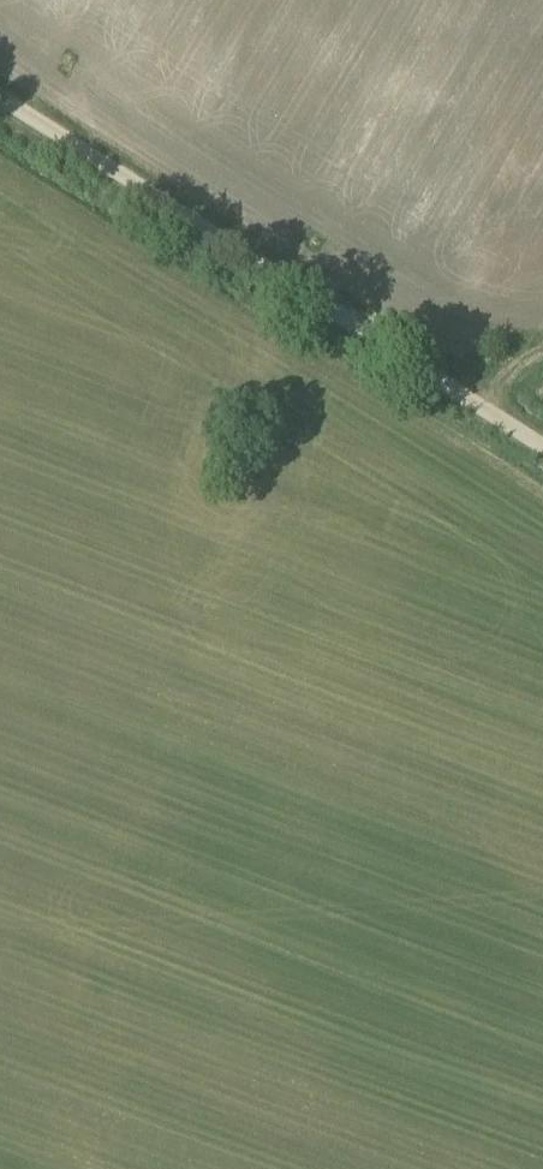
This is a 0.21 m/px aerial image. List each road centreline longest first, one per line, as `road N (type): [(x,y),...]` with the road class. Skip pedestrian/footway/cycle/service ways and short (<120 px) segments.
road 1 (track): [(0,102),(542,432)]

